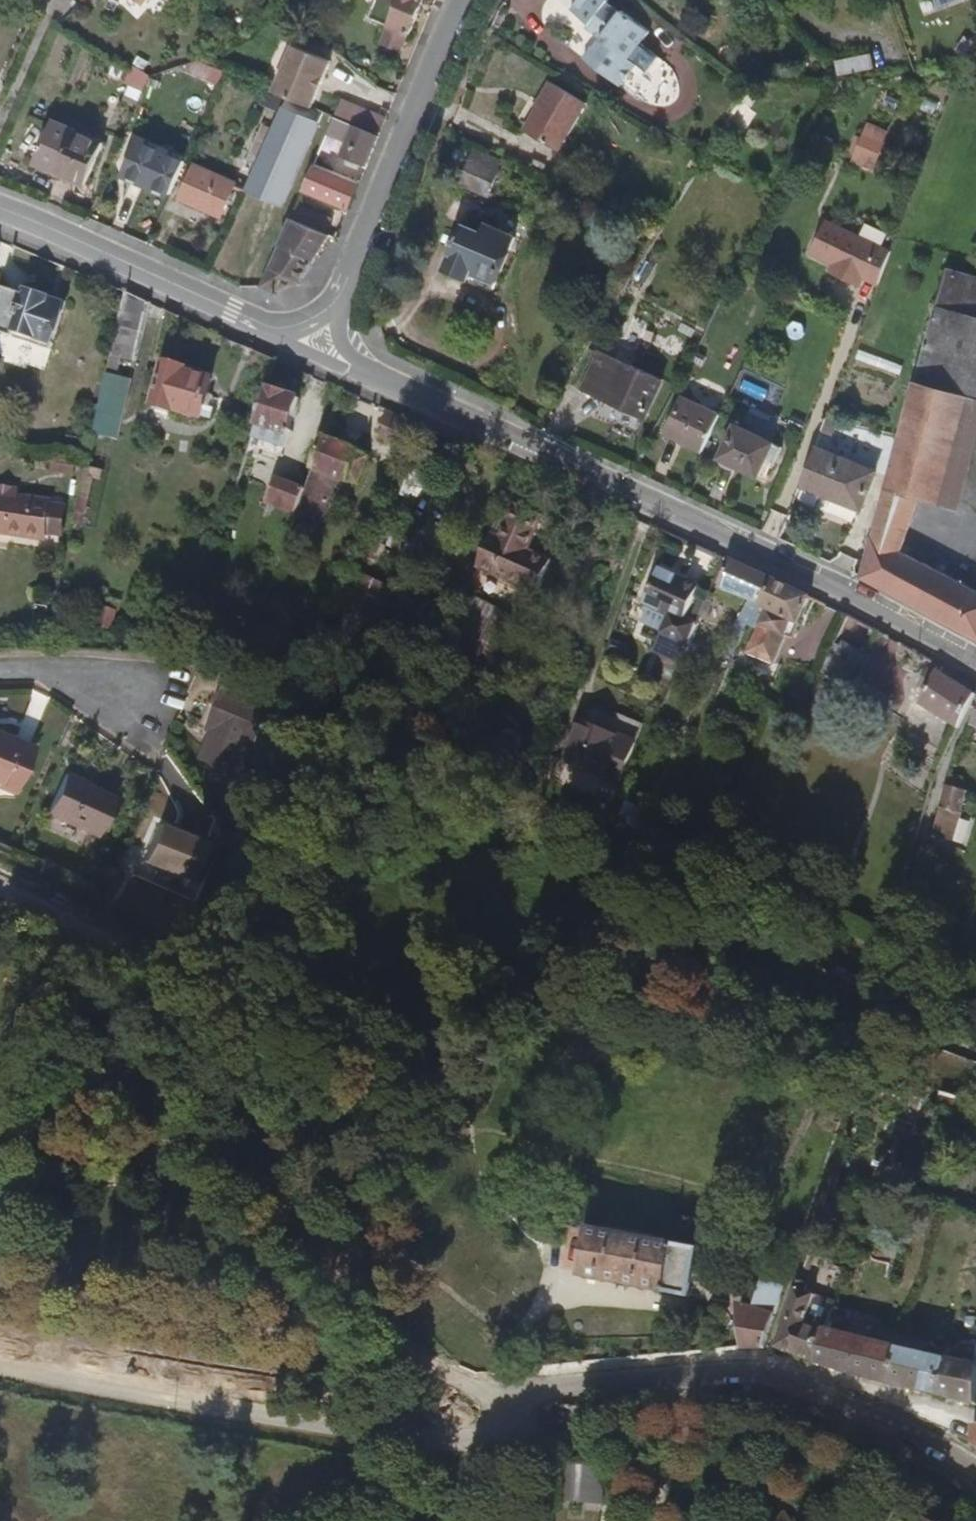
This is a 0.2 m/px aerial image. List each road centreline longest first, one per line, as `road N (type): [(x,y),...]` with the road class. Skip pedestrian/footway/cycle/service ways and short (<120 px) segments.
road 1 (residential): [(510,1402),(439,1375),(402,1346),(325,1259),(235,1062),(182,1005),(104,942),(0,887)]
road 2 (residential): [(379,379),(975,666)]
road 3 (unclassified): [(0,1367),(410,1441),(481,1433),(510,1402)]
road 4 (residential): [(975,1476),(935,1448),(758,1368),(530,1387)]
road 5 (residential): [(341,294),(450,0)]
road 6 (residential): [(0,210),(250,320)]
road 7 (residential): [(0,669),(41,667),(147,706)]
road 8 (residential): [(250,320),(379,379)]

